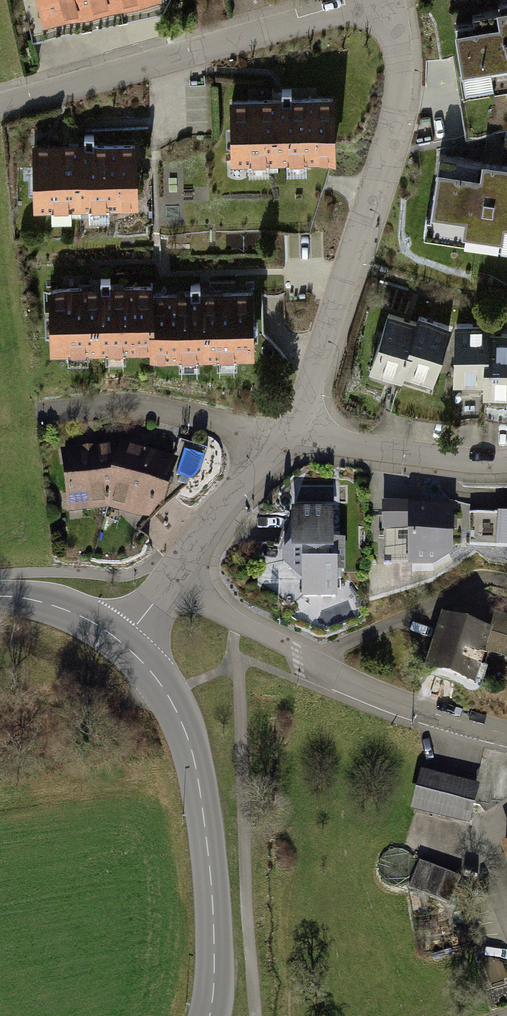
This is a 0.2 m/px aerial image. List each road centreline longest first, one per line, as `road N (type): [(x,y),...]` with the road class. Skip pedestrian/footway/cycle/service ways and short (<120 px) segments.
road 1 (residential): [(395,0),(404,70),(398,116),(292,433)]
road 2 (tertiary): [(121,643),(166,693),(194,758),(212,904),(209,1015)]
road 3 (residential): [(366,0),(0,106)]
road 4 (residential): [(506,736),(371,691),(169,583)]
road 5 (residential): [(506,461),(449,460),(292,433)]
road 6 (residential): [(292,433),(231,495),(169,583)]
road 7 (tertiary): [(0,597),(44,602),(121,643)]

